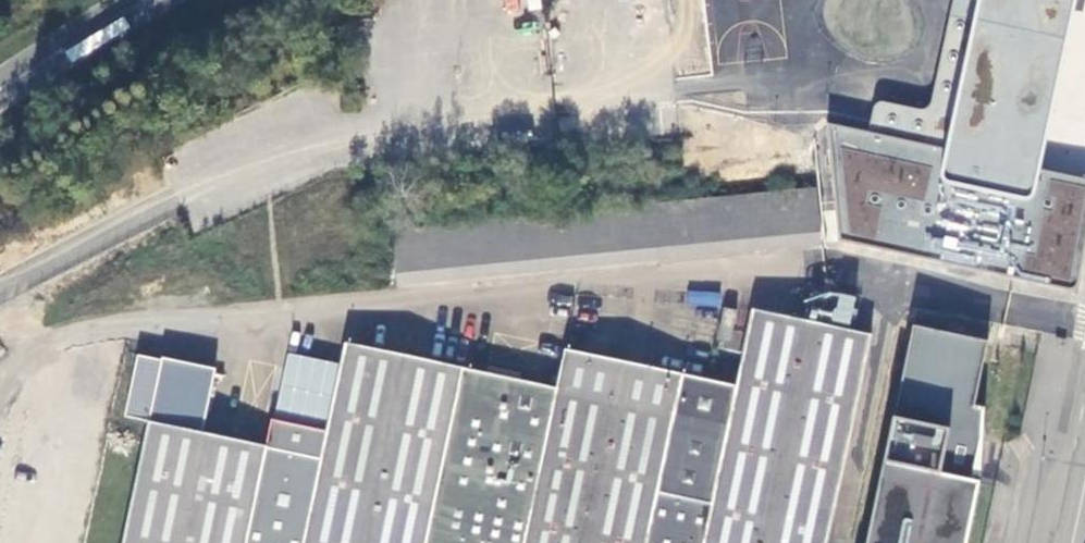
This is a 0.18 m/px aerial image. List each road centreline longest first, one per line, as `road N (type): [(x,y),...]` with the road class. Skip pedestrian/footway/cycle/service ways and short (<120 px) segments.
road 1 (secondary): [(0,88),(140,0)]

